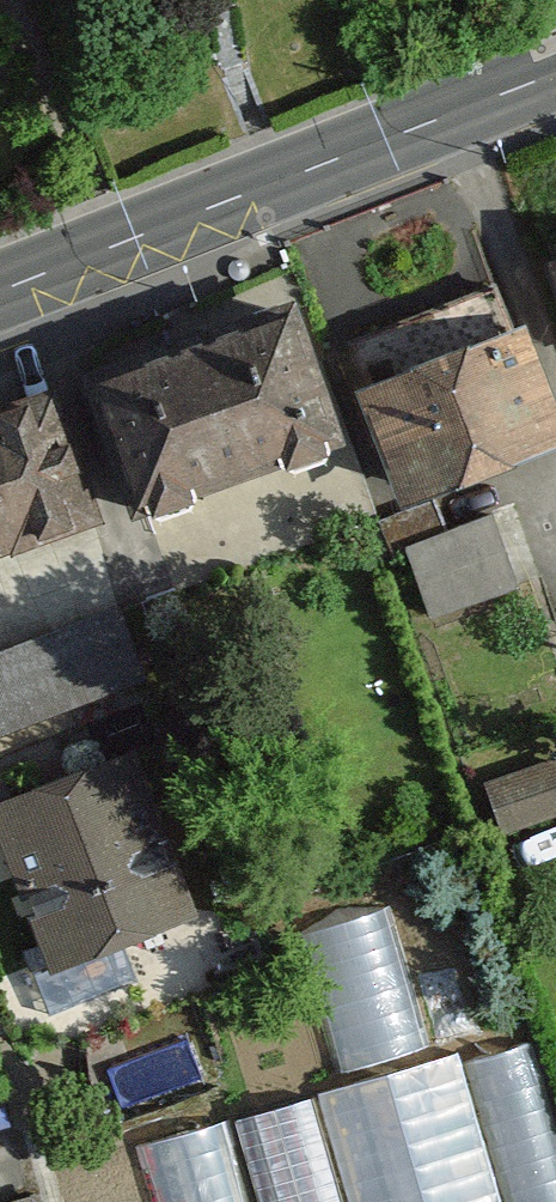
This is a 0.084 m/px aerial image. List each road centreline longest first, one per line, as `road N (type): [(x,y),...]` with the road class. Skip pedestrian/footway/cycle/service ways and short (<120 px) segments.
road 1 (primary): [(0,294),(555,76)]

